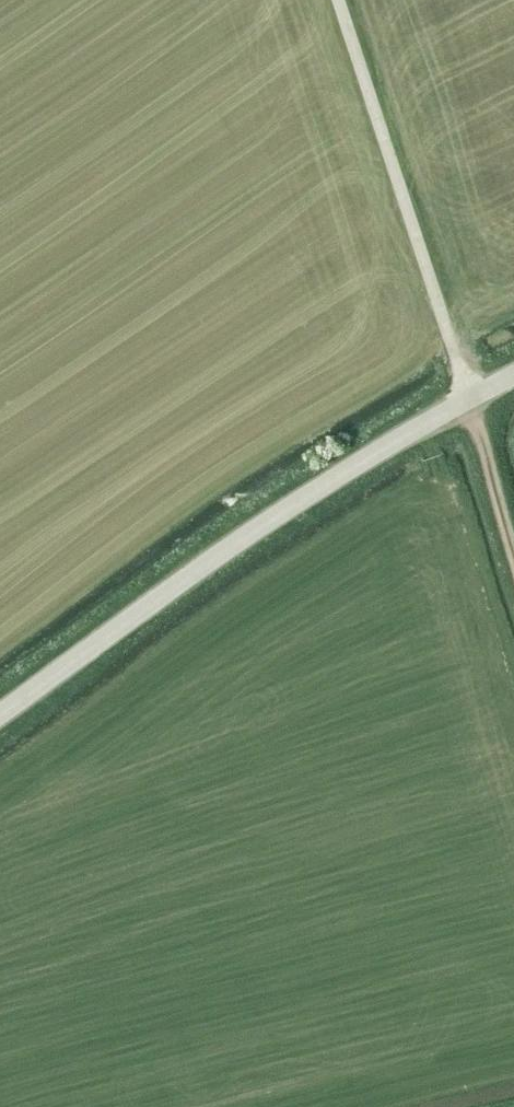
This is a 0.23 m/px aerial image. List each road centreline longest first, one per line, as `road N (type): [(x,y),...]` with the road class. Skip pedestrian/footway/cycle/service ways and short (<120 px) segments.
road 1 (tertiary): [(0,720),(298,506),(468,405)]
road 2 (unclassified): [(468,405),(337,0)]
road 3 (track): [(468,405),(513,556)]

